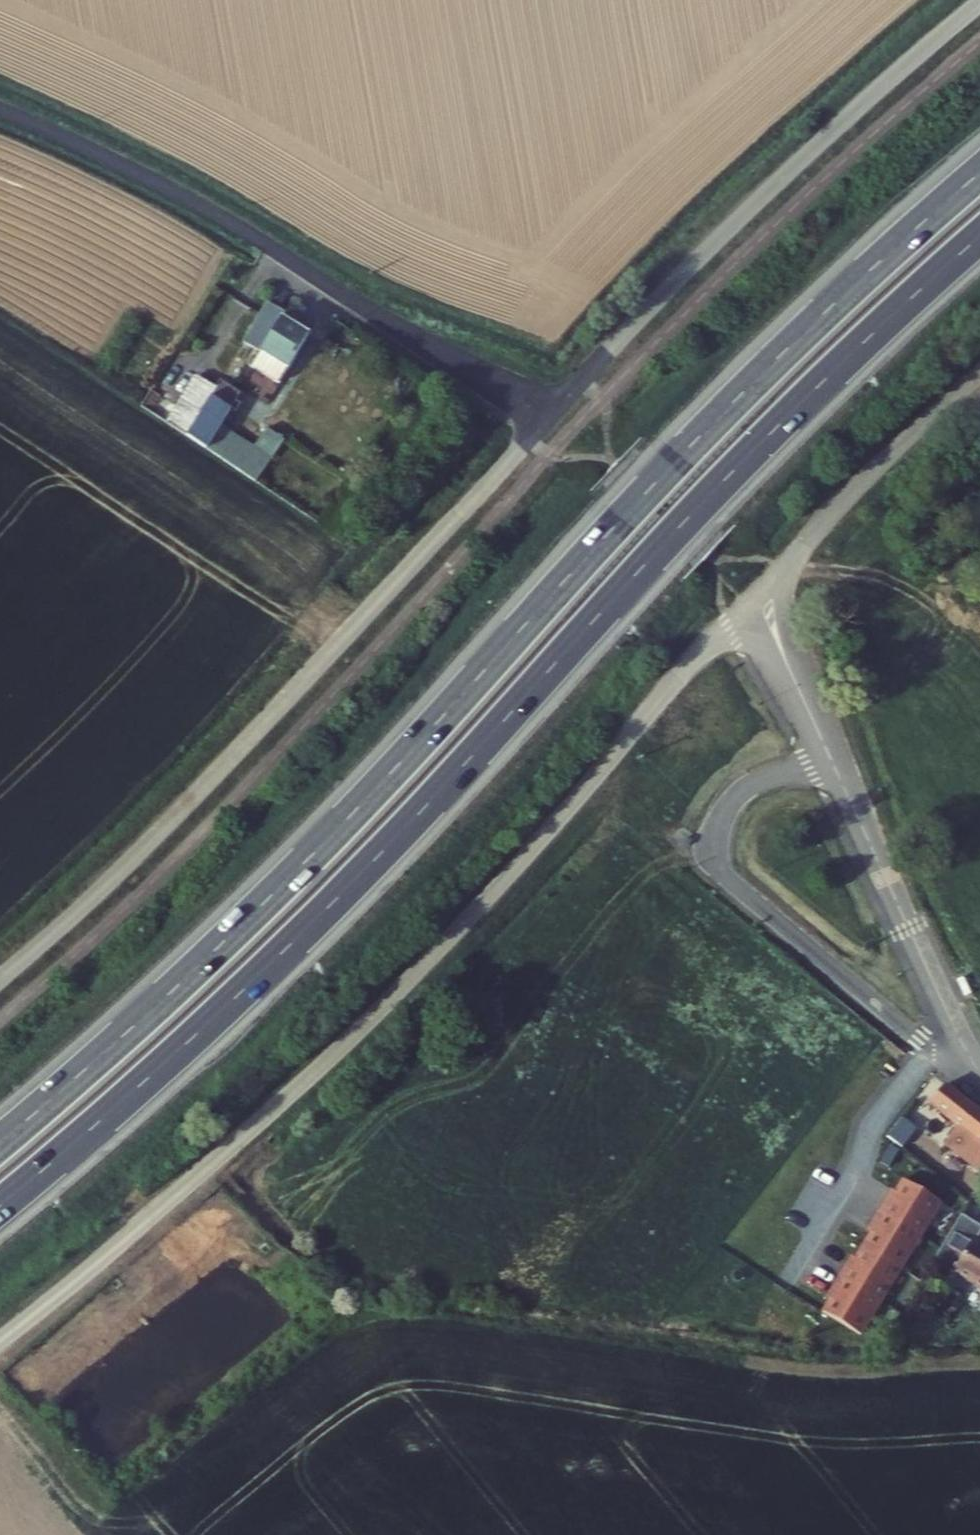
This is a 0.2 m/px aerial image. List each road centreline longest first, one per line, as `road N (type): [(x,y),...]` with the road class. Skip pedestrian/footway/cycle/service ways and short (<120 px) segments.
road 1 (trunk): [(979,172),(741,395),(274,895),(0,1144)]
road 2 (trunk): [(0,1206),(300,937),(755,447),(979,235)]
road 3 (unclassified): [(549,414),(171,187),(0,108)]
road 4 (residential): [(834,763),(737,795),(716,824),(714,861),(739,892),(979,1079)]
road 5 (residential): [(834,763),(979,1070)]
road 6 (residential): [(756,599),(834,763)]

